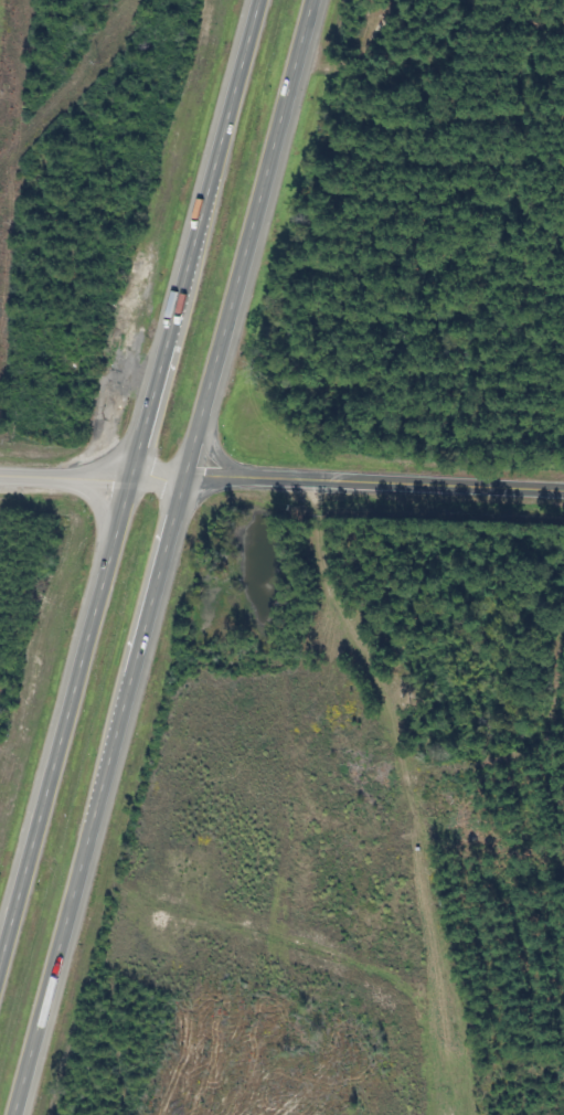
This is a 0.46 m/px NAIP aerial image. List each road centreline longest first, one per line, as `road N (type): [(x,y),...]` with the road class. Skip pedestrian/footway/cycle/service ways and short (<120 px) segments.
road 1 (trunk): [(16,1114),(323,0)]
road 2 (trunk): [(129,480),(0,996)]
road 3 (trunk): [(260,0),(129,480)]
road 4 (tertiary): [(187,479),(563,493)]
road 5 (secondary): [(0,477),(129,480)]

